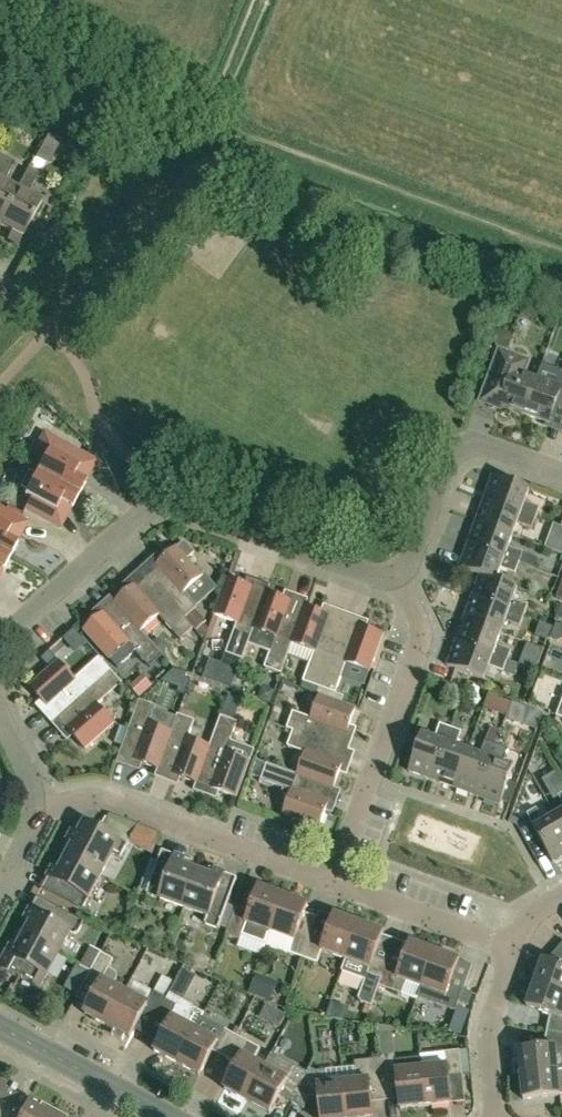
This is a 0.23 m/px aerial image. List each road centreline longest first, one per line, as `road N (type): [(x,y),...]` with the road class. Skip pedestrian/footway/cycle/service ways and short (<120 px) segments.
road 1 (residential): [(0,640),(145,511),(166,502),(376,576),(397,575)]
road 2 (residential): [(332,883),(421,636),(397,575)]
road 3 (residential): [(332,883),(112,803),(34,806)]
road 4 (residential): [(561,472),(493,447),(458,449),(408,567),(397,575)]
road 5 (residential): [(515,949),(332,883)]
road 6 (tertiary): [(170,1116),(0,1026)]
road 7 (residential): [(494,1116),(489,1038),(515,949)]

